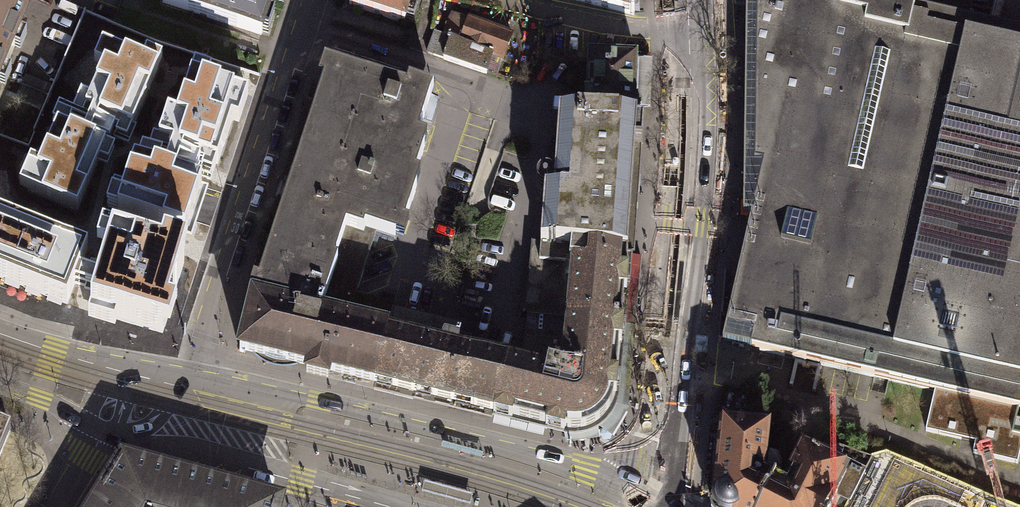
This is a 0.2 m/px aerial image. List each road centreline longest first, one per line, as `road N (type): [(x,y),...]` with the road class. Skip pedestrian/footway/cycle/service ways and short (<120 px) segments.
road 1 (tertiary): [(687,0),(690,140),(653,506)]
road 2 (tertiary): [(628,506),(614,488),(581,471),(189,378)]
road 3 (residential): [(189,378),(308,0)]
road 4 (tertiary): [(100,431),(390,506)]
road 5 (tertiary): [(189,378),(0,329)]

